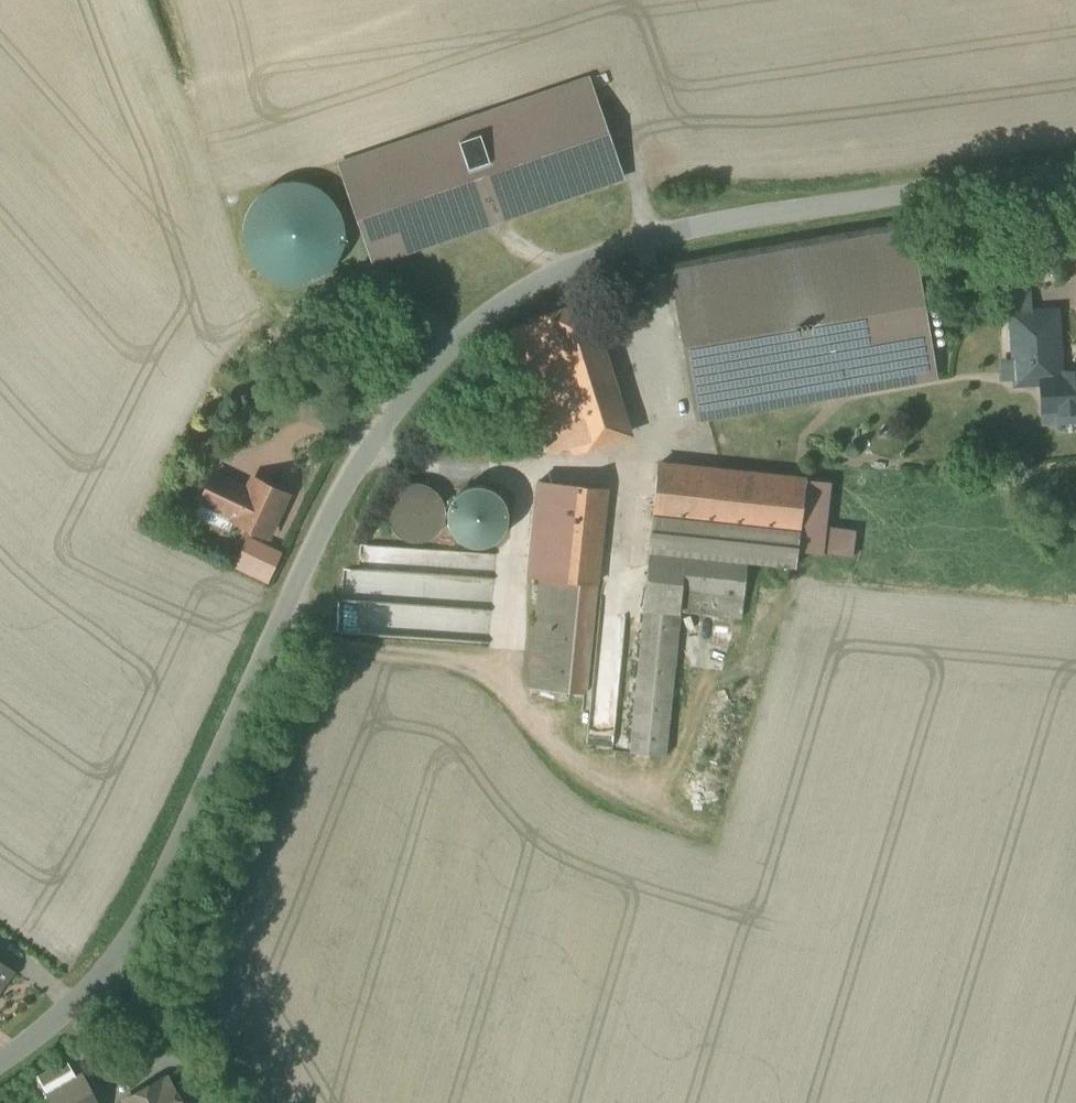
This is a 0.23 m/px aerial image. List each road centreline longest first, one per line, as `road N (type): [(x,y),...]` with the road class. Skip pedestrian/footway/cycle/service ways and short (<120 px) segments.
road 1 (unclassified): [(1075,174),(660,240),(545,286),(474,331),(411,399),(352,485),(132,947),(72,1011),(0,1068)]

